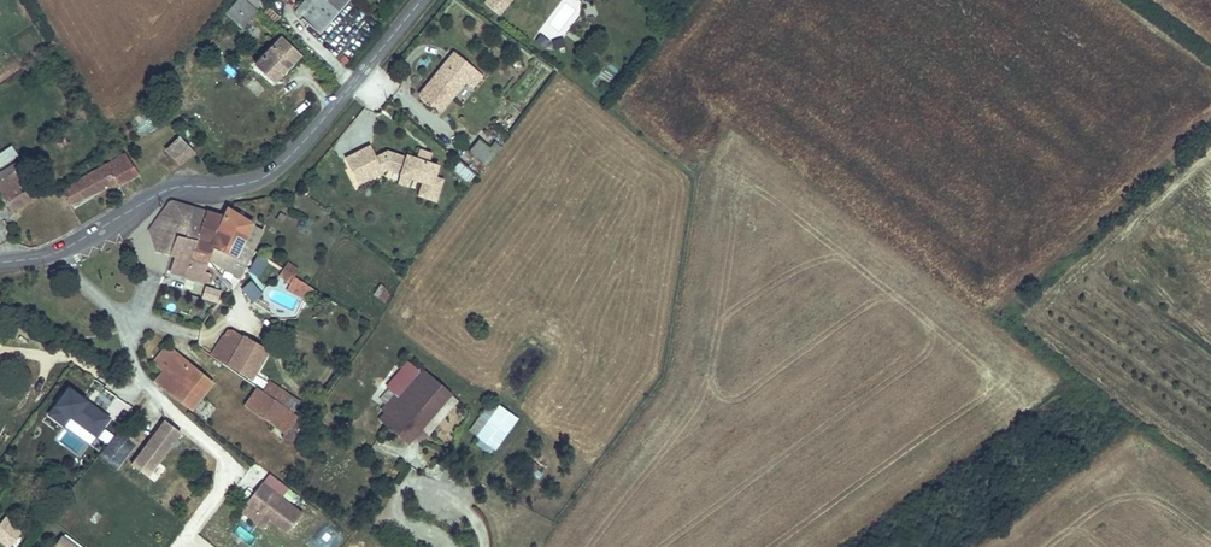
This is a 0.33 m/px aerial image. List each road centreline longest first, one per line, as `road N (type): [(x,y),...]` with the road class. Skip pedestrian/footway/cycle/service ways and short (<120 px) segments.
road 1 (secondary): [(0,263),(90,238),(161,194),(264,176),(420,0)]

